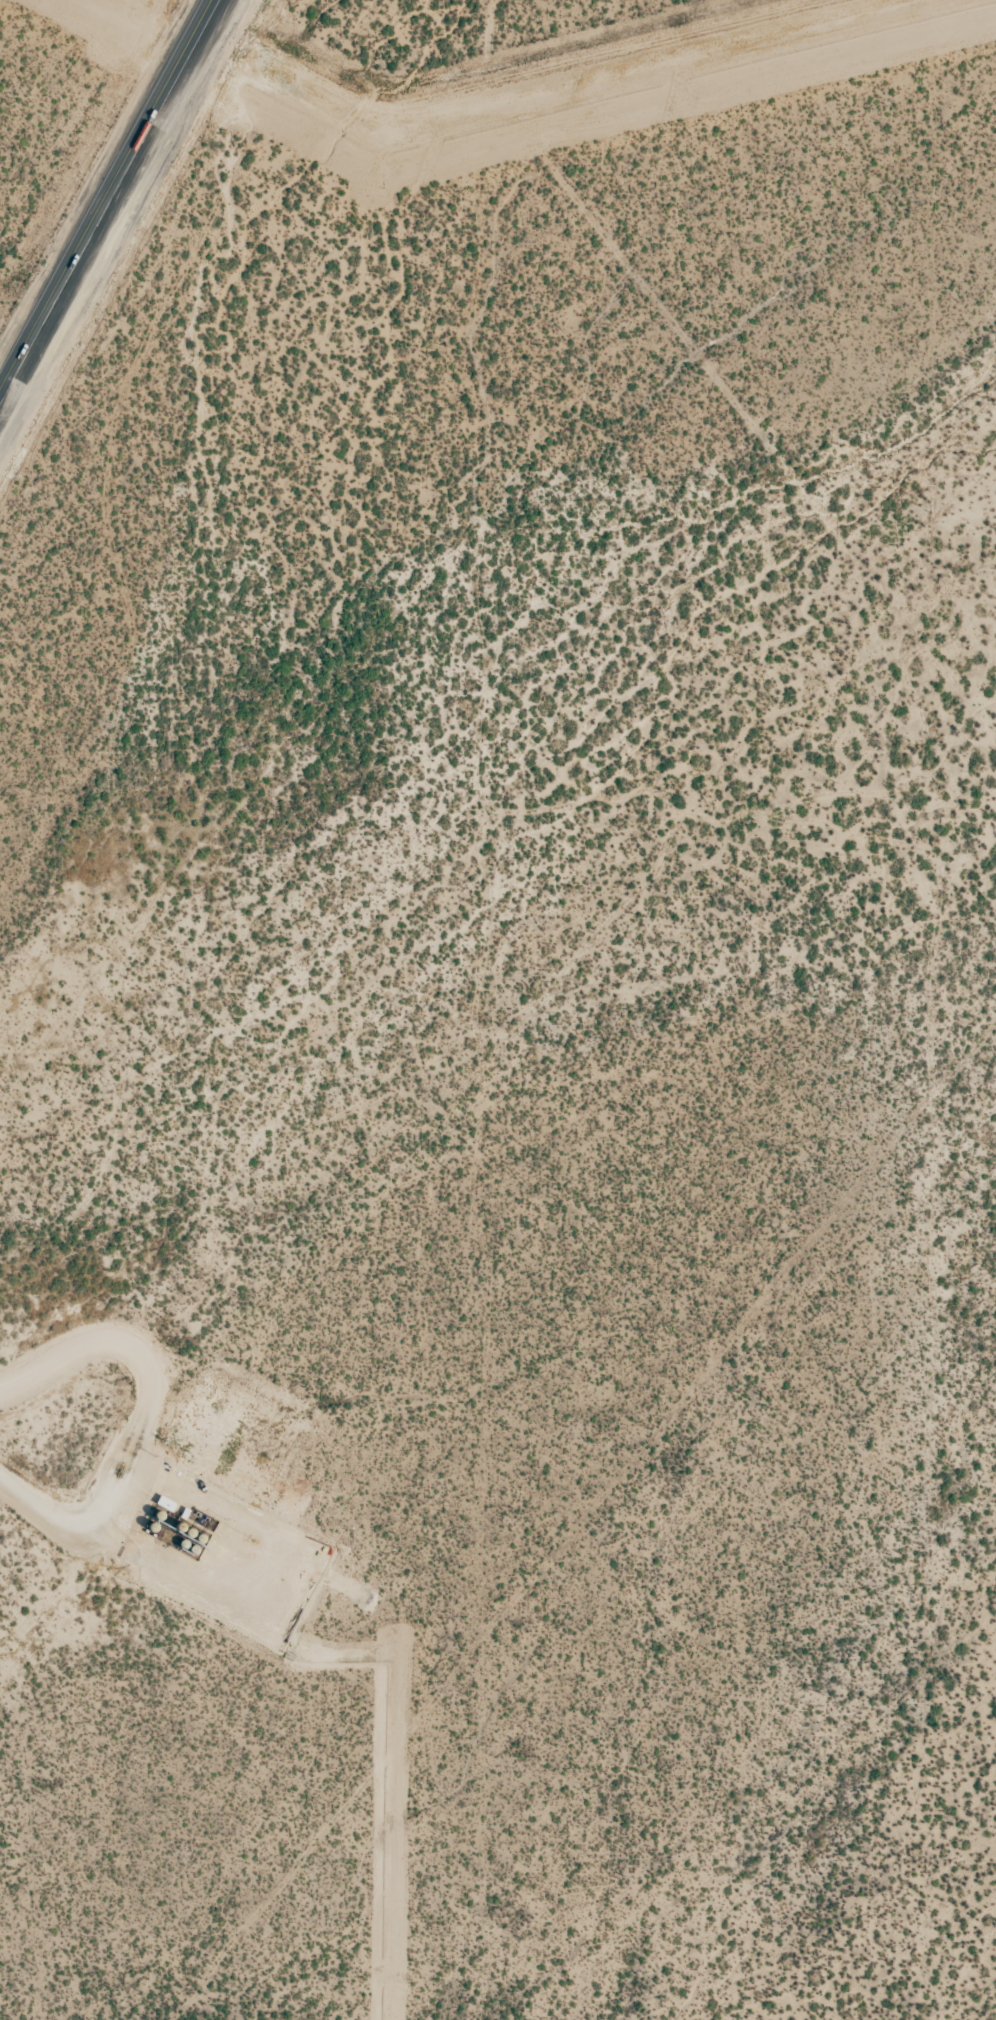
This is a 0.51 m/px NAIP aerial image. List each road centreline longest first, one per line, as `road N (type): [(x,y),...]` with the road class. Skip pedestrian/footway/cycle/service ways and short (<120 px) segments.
road 1 (secondary): [(0,401),(217,0)]

